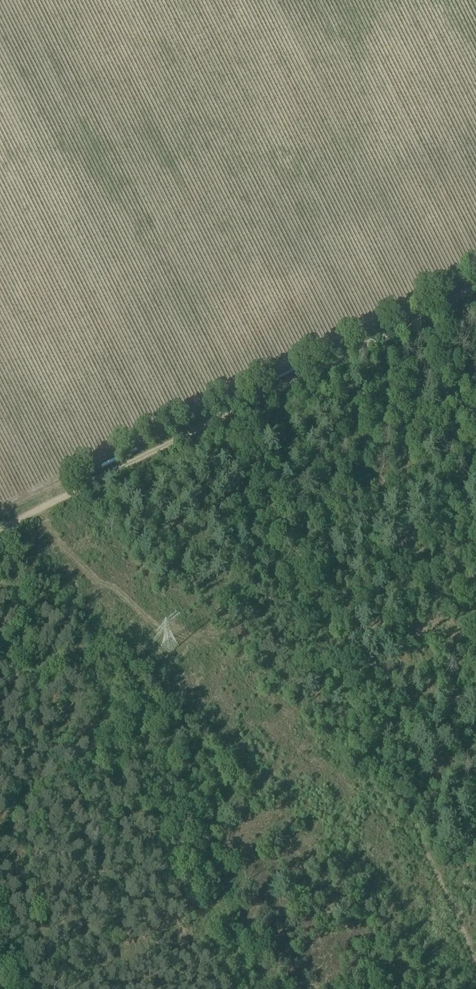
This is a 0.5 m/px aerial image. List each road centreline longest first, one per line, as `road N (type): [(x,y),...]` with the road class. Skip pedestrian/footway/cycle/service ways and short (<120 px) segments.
road 1 (track): [(0,525),(475,275)]

